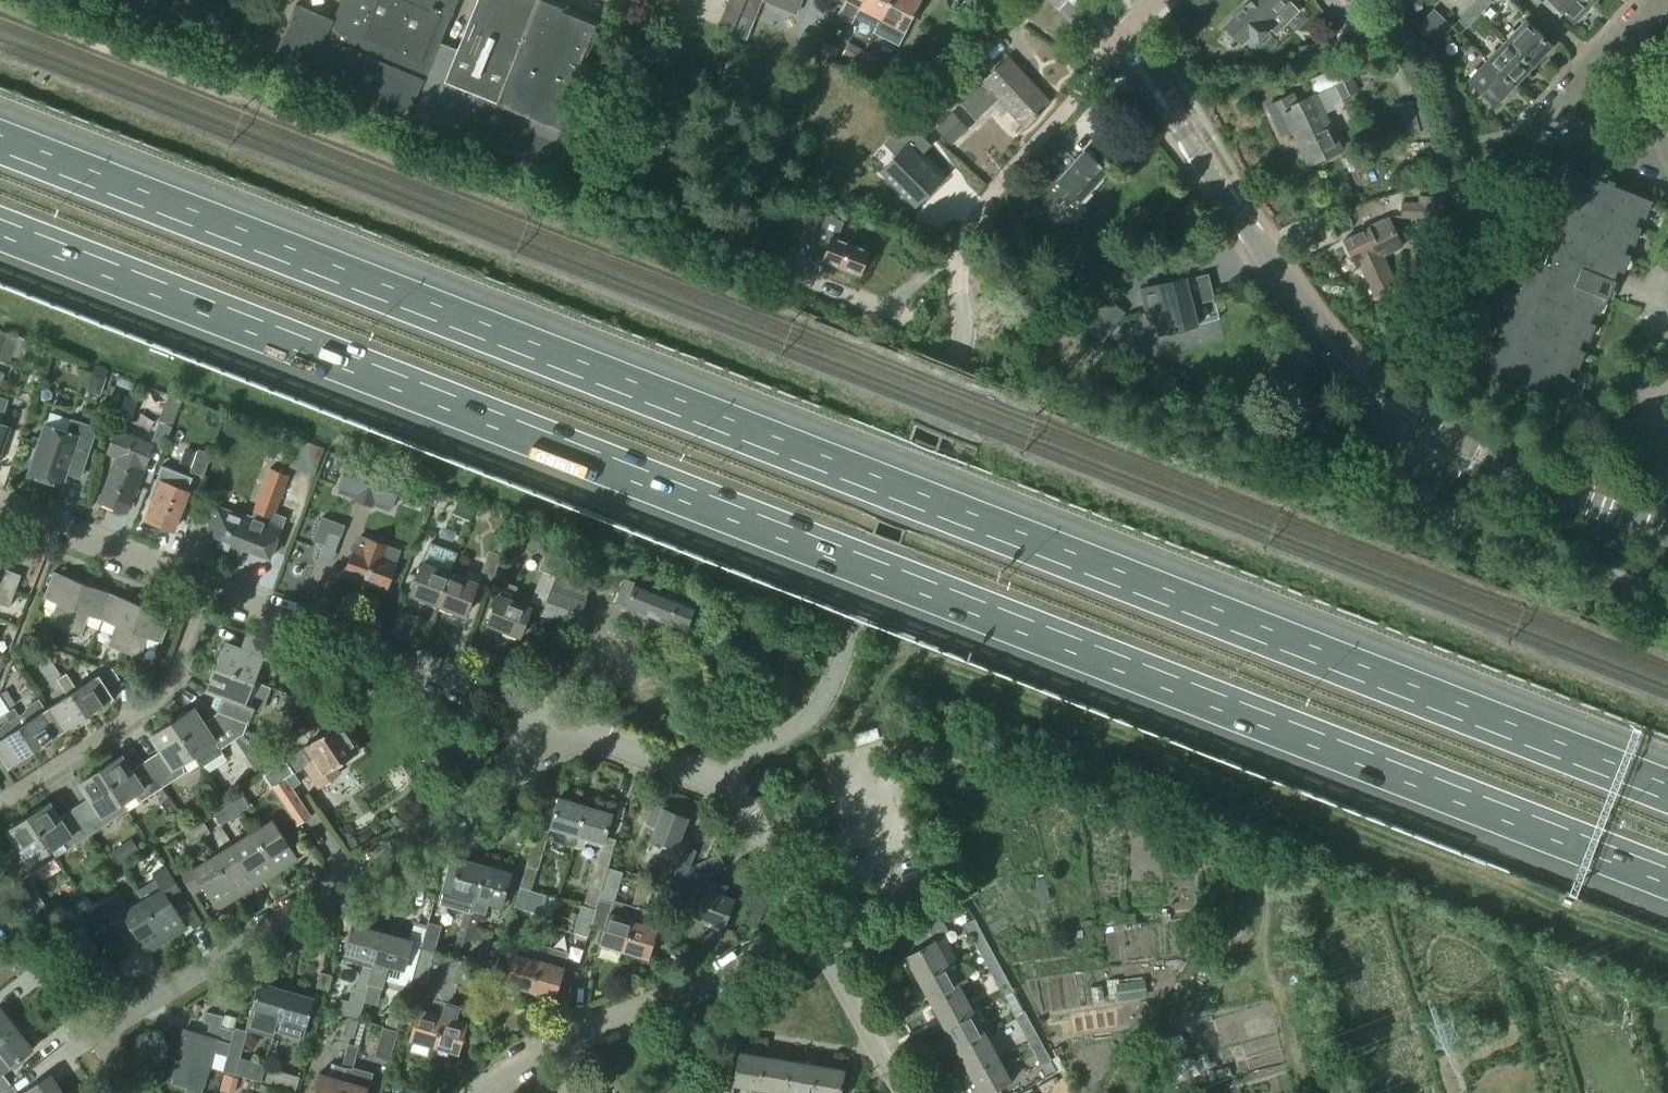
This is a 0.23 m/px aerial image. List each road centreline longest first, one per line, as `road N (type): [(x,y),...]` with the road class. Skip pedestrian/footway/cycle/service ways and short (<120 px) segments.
road 1 (motorway): [(1667,794),(0,144)]
road 2 (motorway): [(0,229),(1667,878)]
road 3 (tertiary): [(1667,536),(1441,443),(1374,396),(1331,349),(1122,48)]
road 4 (residential): [(90,1038),(508,780),(549,719)]
road 5 (residential): [(477,1092),(546,1048),(811,929)]
road 6 (residential): [(549,719),(203,590)]
road 7 (residential): [(811,929),(728,782),(549,719)]
road 8 (residential): [(0,806),(169,688),(203,590)]
road 9 (residential): [(958,249),(988,198),(1122,48)]
road 10 (residential): [(1667,168),(1556,122),(1557,106),(1620,38)]
road 11 (residential): [(203,590),(0,510)]
road 12 (residential): [(899,1092),(811,929)]
road 13 (residential): [(90,1038),(0,920)]
road 14 (residential): [(1667,156),(1620,38)]

